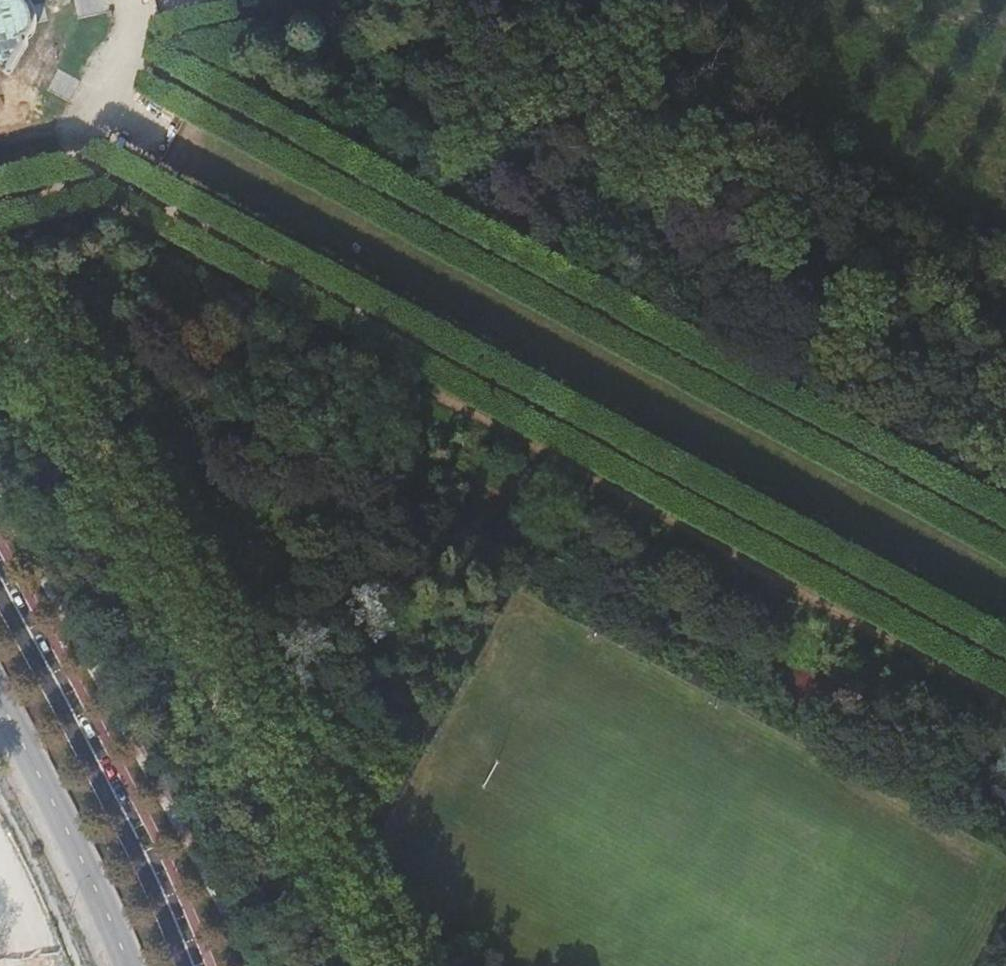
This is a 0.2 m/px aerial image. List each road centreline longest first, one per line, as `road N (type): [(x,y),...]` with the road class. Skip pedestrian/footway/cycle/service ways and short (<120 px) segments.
road 1 (track): [(1005,665),(94,174)]
road 2 (track): [(140,62),(1005,538)]
road 3 (track): [(372,965),(0,291)]
road 4 (secondary): [(185,965),(0,596)]
road 5 (secondary): [(0,699),(130,965)]
road 6 (track): [(0,201),(94,174),(125,120),(140,62),(132,0)]

